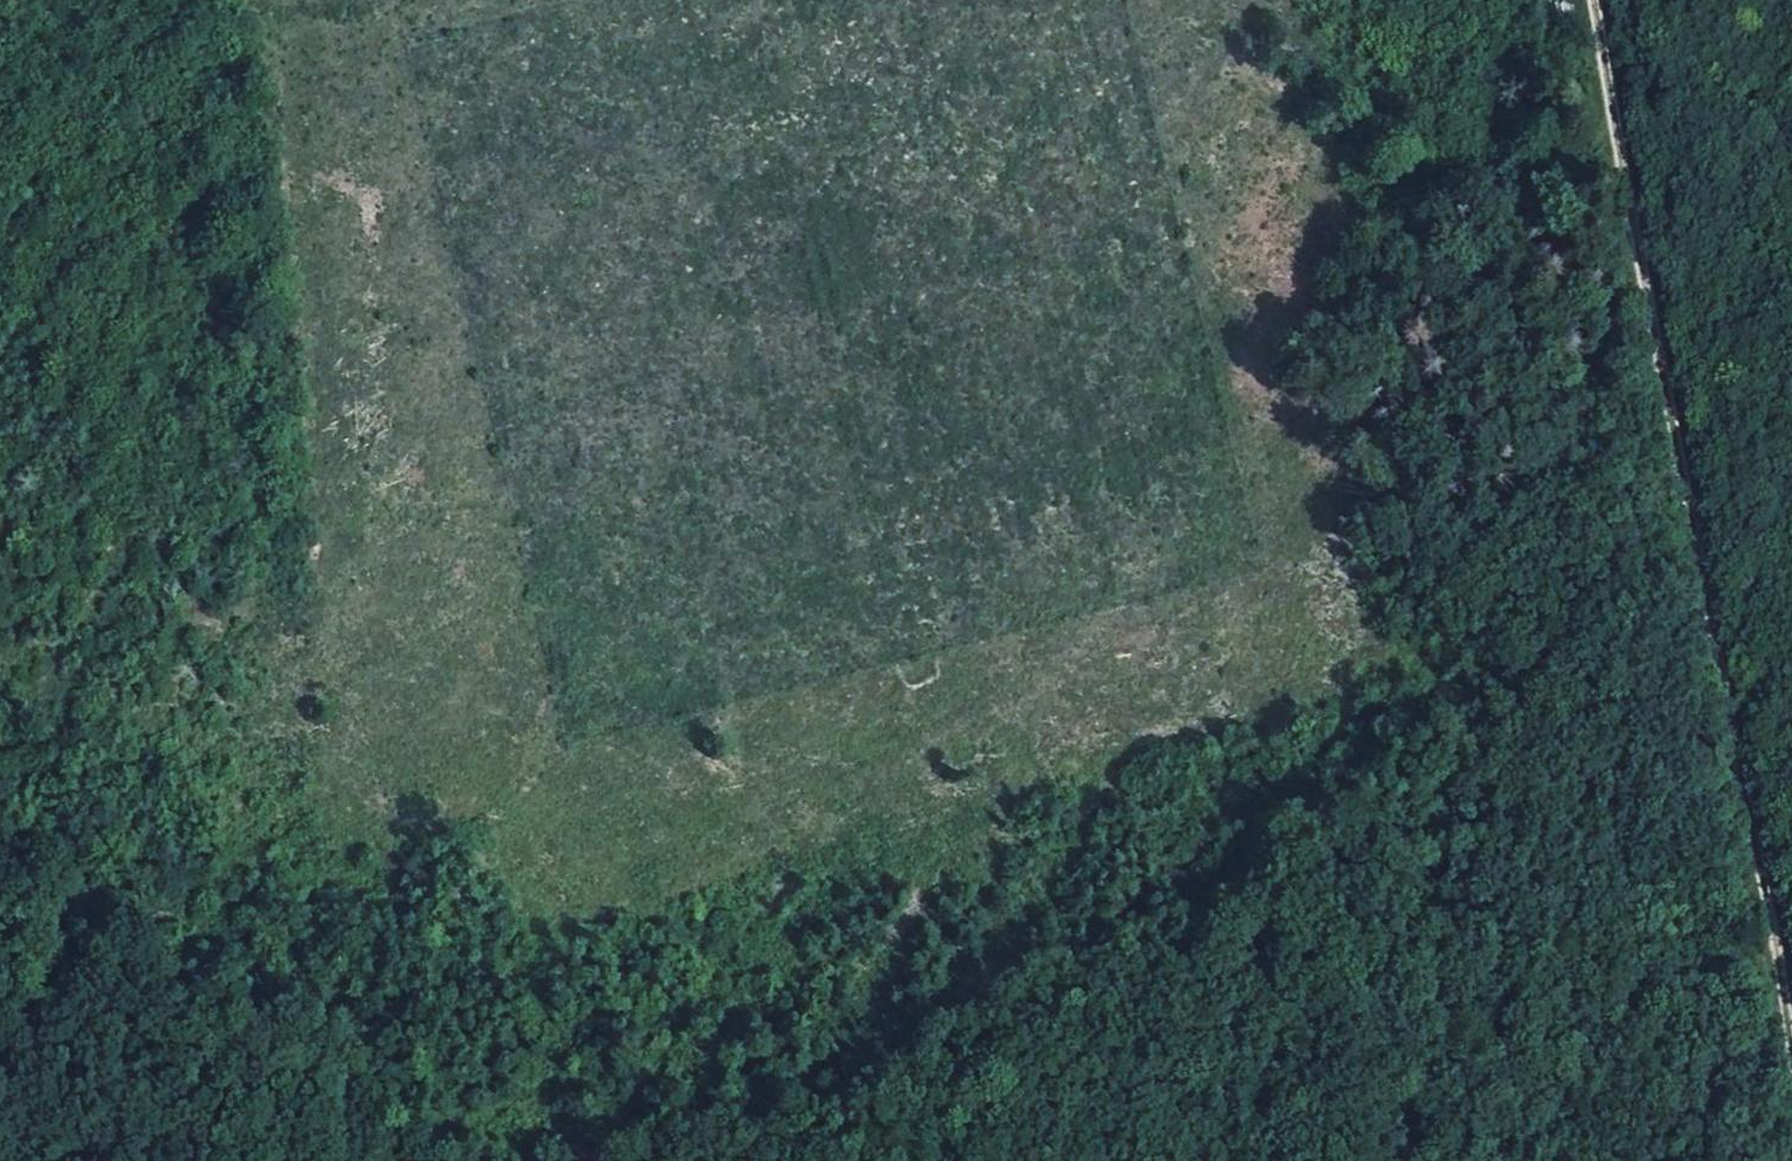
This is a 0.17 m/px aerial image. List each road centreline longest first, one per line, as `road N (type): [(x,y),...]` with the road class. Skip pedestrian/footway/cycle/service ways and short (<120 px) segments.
road 1 (track): [(1791,1025),(1593,0)]

